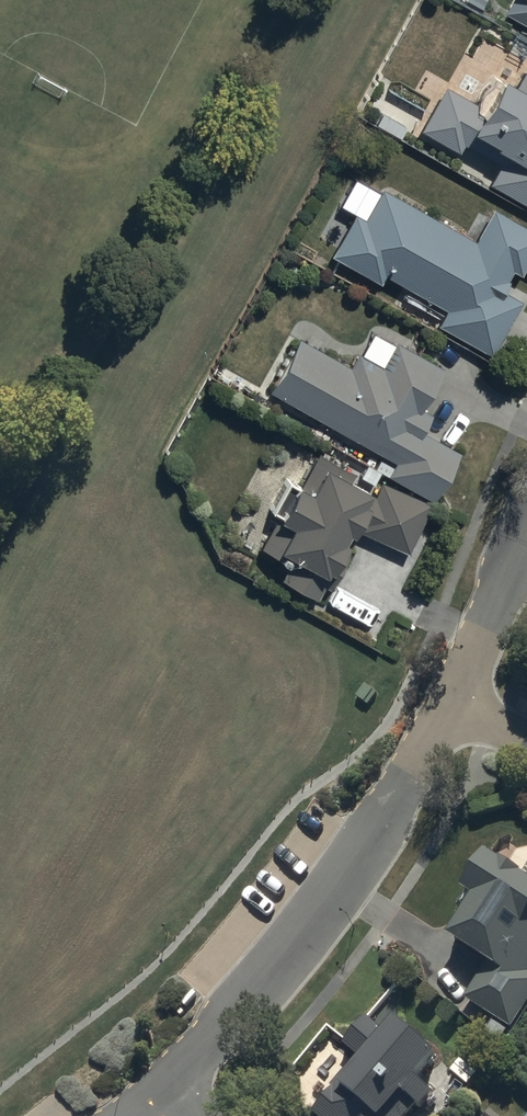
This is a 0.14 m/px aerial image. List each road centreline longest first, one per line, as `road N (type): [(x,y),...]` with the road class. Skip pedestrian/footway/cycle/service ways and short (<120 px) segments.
road 1 (residential): [(451,708),(323,915),(173,1088)]
road 2 (residential): [(526,535),(451,708)]

